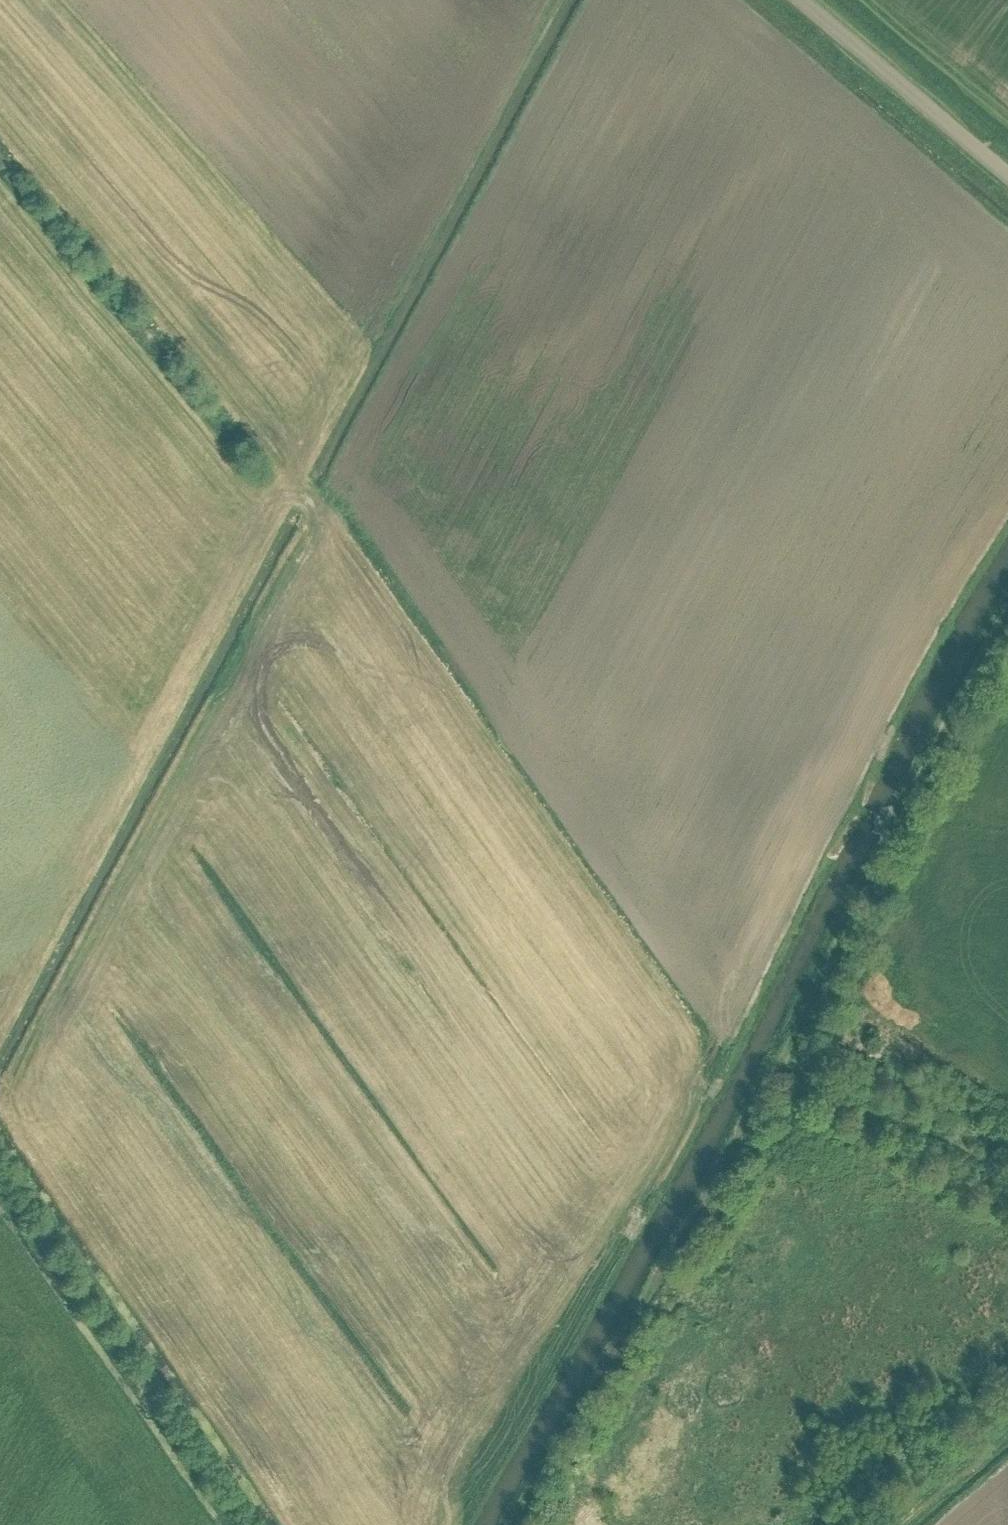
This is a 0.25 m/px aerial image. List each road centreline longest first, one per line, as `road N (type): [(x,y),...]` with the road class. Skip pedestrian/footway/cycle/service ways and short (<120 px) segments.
road 1 (unclassified): [(801,0),(1007,174)]

